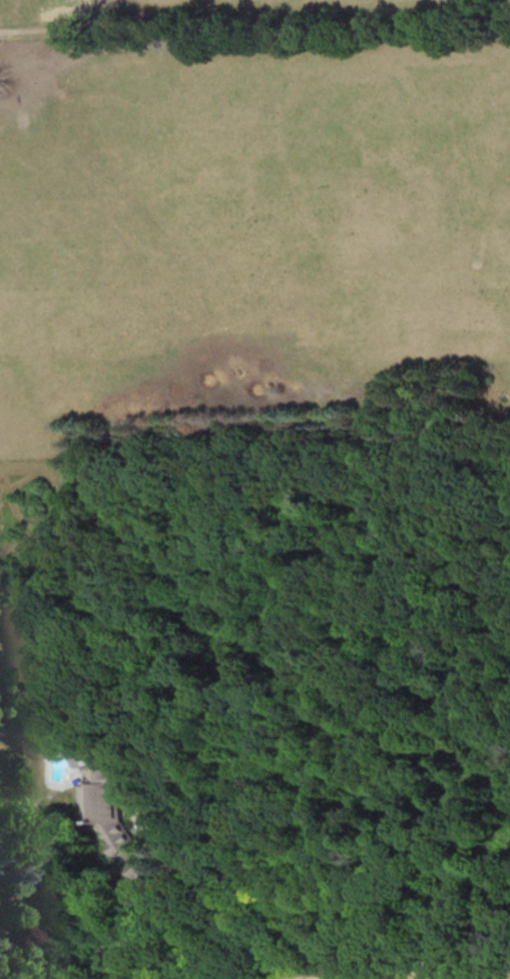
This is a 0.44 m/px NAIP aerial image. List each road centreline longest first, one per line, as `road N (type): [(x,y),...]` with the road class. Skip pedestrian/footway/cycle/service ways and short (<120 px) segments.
road 1 (residential): [(282,978),(509,973)]

